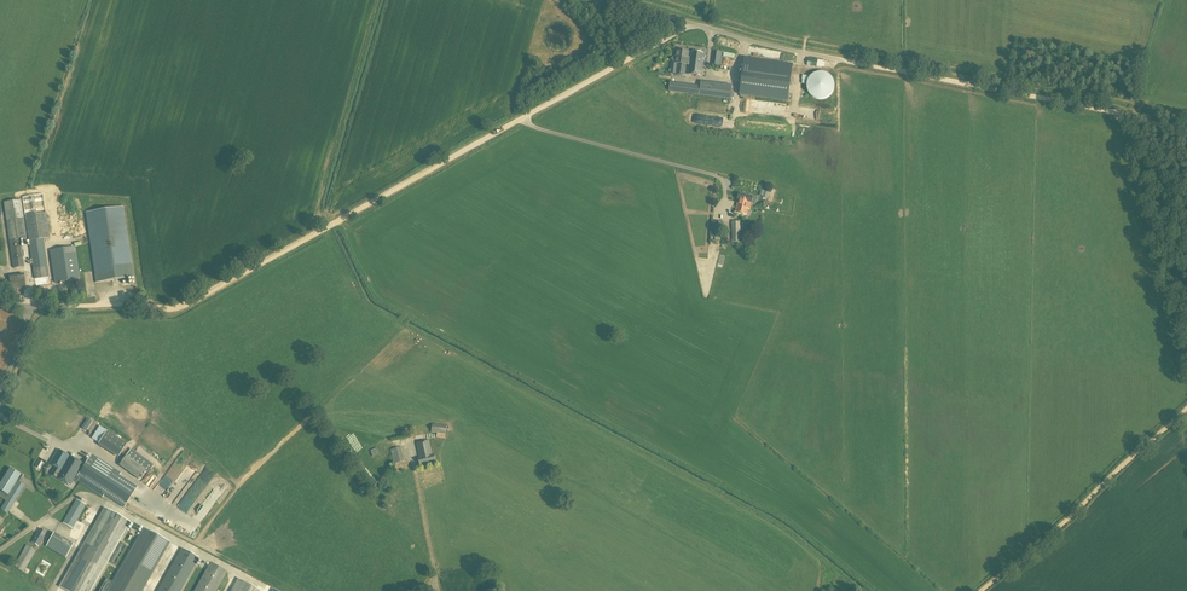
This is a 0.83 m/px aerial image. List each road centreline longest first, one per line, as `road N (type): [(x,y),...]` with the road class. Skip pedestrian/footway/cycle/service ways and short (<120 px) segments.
road 1 (track): [(1186,131),(853,63)]
road 2 (track): [(1186,408),(982,590)]
road 3 (unclassified): [(853,63),(618,0)]
road 4 (track): [(126,305),(178,309),(324,229)]
road 5 (track): [(440,590),(412,457)]

